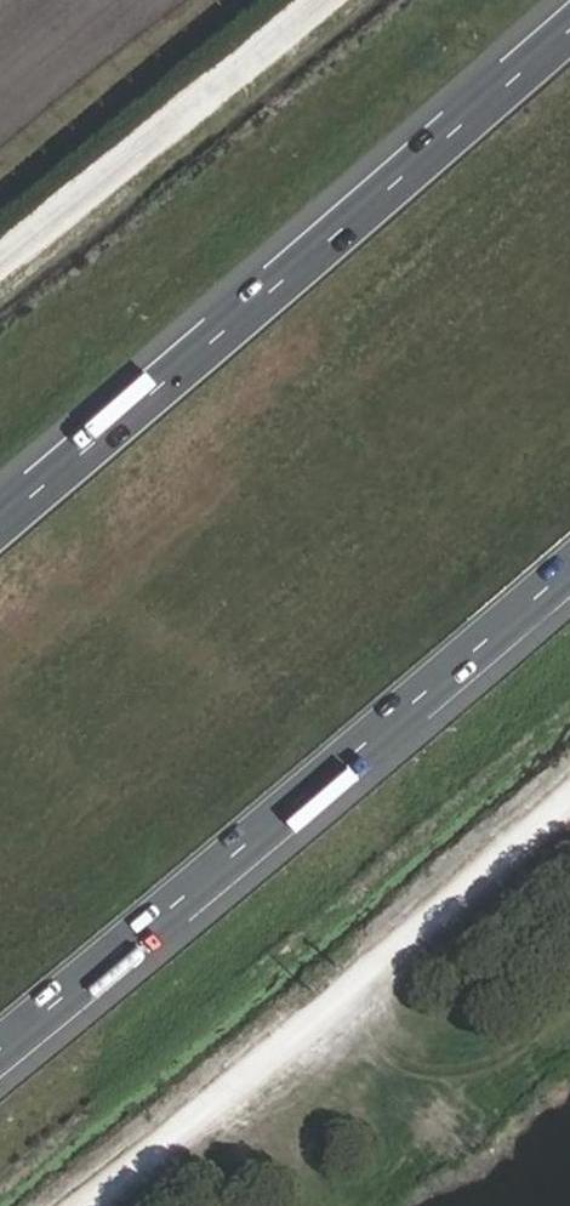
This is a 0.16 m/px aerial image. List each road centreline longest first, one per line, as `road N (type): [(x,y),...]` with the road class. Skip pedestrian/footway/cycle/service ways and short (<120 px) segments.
road 1 (motorway): [(569,33),(0,522)]
road 2 (motorway): [(0,1056),(569,575)]
road 3 (track): [(88,1205),(569,795)]
road 4 (track): [(326,0),(0,265)]

